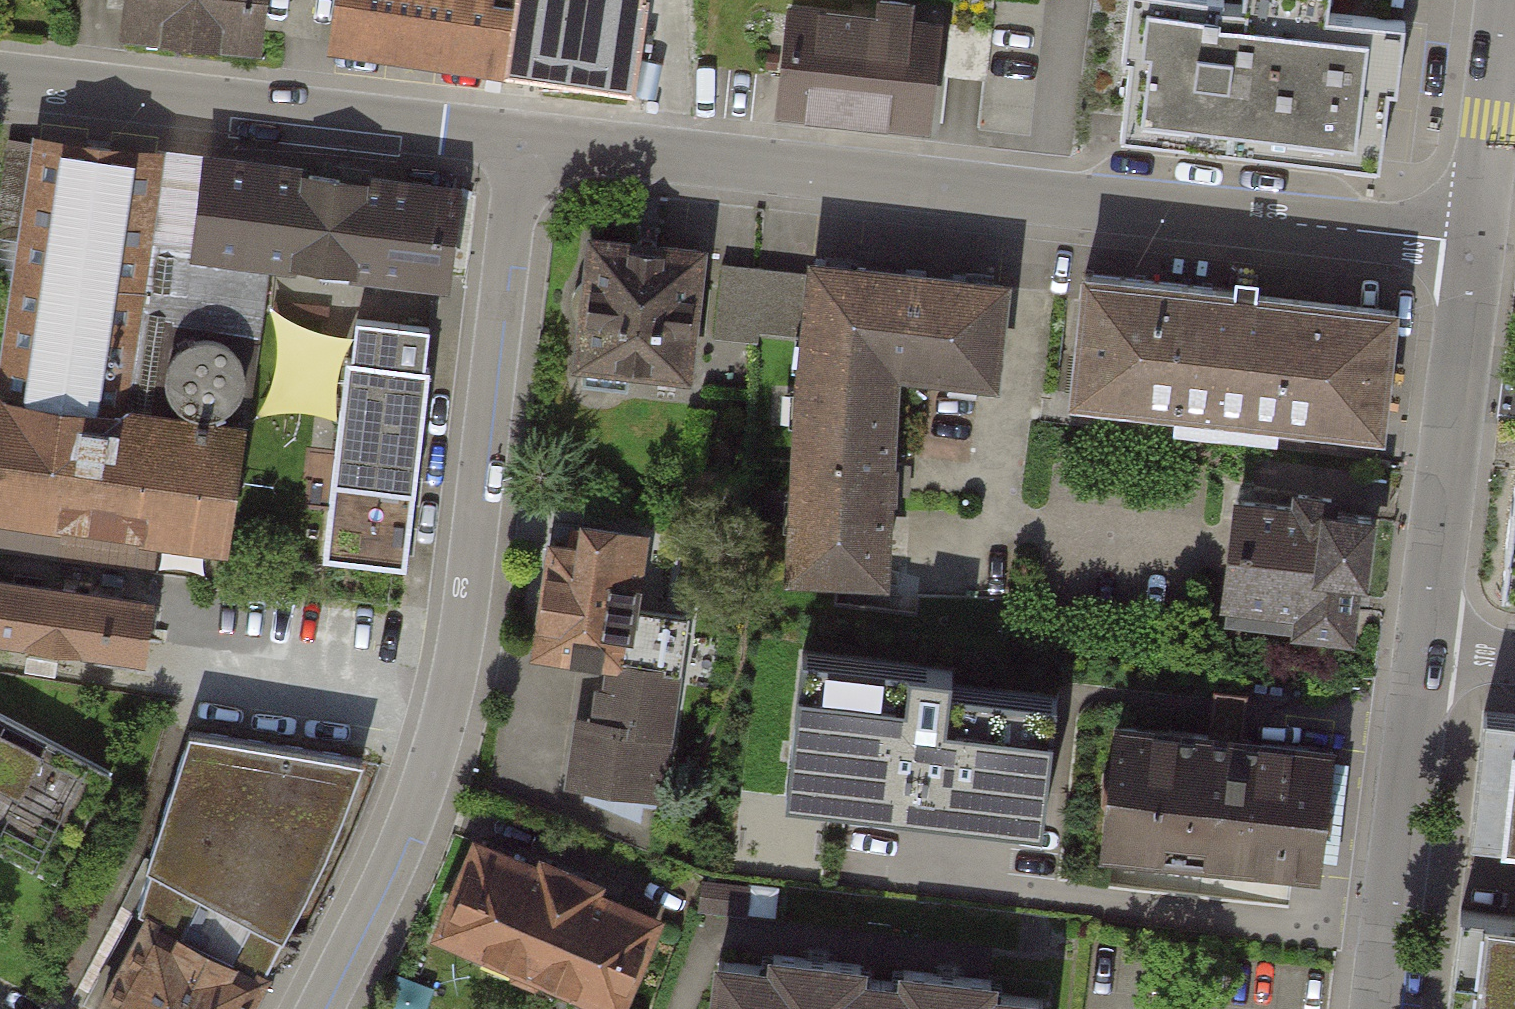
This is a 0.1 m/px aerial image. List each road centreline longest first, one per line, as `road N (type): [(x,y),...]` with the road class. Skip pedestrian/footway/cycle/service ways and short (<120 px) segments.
road 1 (residential): [(523,142),(1480,244)]
road 2 (residential): [(523,142),(455,694),(408,828),(321,1008)]
road 3 (residential): [(0,80),(523,142)]
road 4 (tertiary): [(1480,244),(1428,648)]
road 5 (tertiary): [(1428,648),(1383,1008)]
road 6 (tertiary): [(1511,0),(1480,244)]

